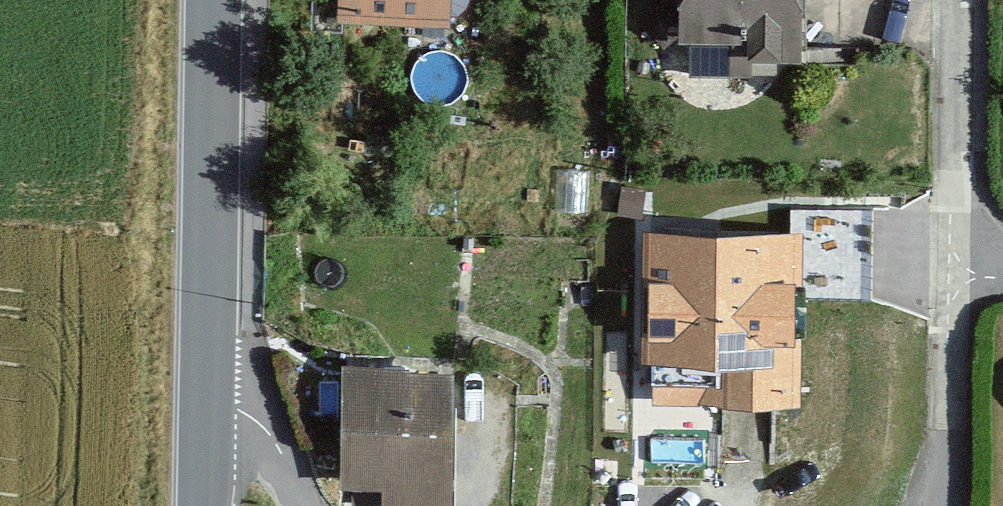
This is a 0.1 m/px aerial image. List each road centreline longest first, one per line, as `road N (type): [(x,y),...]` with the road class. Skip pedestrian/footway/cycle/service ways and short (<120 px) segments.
road 1 (secondary): [(209,367),(212,0)]
road 2 (residential): [(959,0),(955,284)]
road 3 (residential): [(955,284),(945,505)]
road 4 (residential): [(307,505),(209,367)]
road 5 (secondary): [(202,505),(209,367)]

